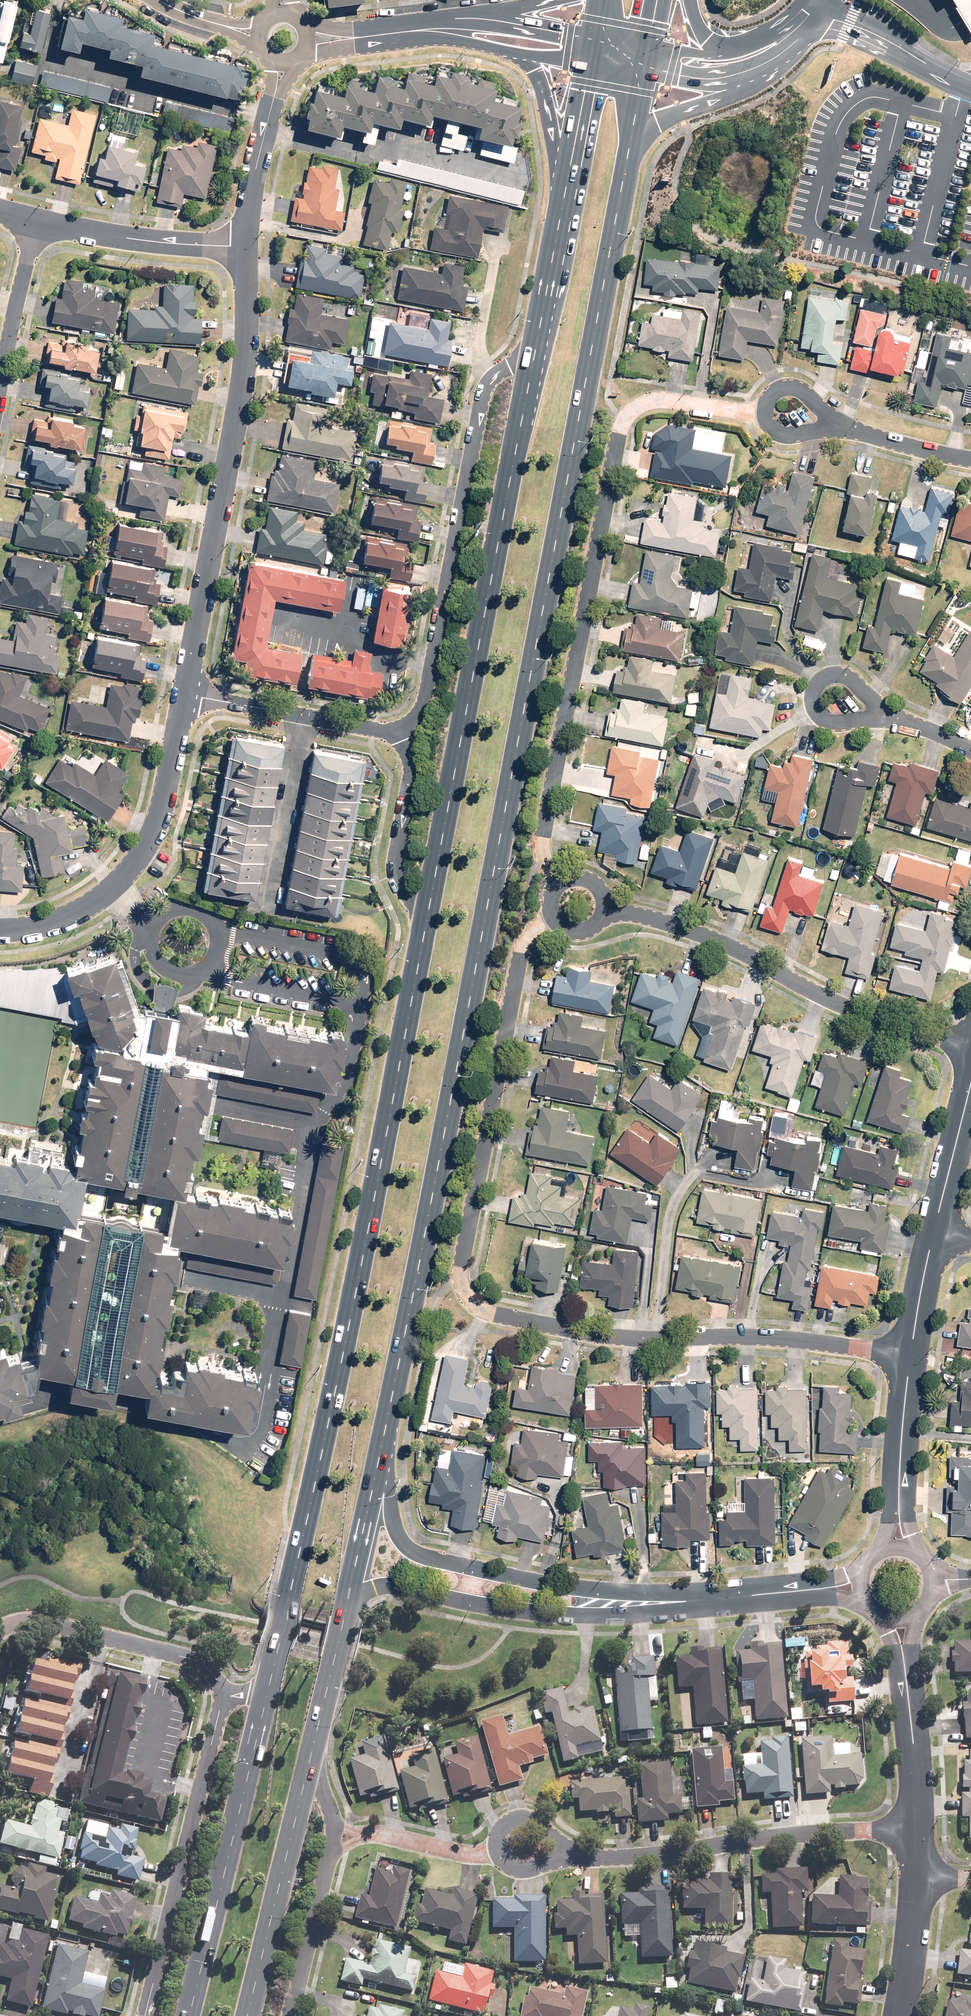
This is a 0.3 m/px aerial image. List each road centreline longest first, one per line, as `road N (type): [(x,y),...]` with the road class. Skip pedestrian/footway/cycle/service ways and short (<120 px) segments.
road 1 (primary): [(630,146),(377,1460)]
road 2 (residential): [(550,916),(518,947),(460,1278),(473,1300),(491,1312),(603,1335),(745,1334),(910,1353)]
road 3 (primary): [(267,1694),(426,910)]
road 4 (residential): [(763,412),(644,401),(618,434),(542,817),(553,882)]
road 5 (primary): [(426,910),(533,355)]
road 6 (residential): [(244,248),(237,419),(186,694)]
road 7 (residential): [(404,735),(420,711),(483,393),(533,355)]
road 8 (residential): [(970,1048),(815,991),(715,940),(617,912)]
road 9 (residential): [(916,1826),(574,1854)]
road 10 (residential): [(186,694),(161,815),(121,880),(79,911),(0,932)]
road 11 (primary): [(183,2015),(267,1694)]
road 12 (residential): [(144,2015),(222,1698)]
road 13 (residential): [(377,1460),(384,1500),(407,1547),(599,1604)]
road 14 (residential): [(599,1604),(519,1613),(393,1585),(348,1594)]
road 15 (residential): [(0,1631),(20,1621),(41,1623),(192,1659),(214,1675),(222,1698)]
road 16 (primary): [(303,1773),(246,2015)]
road 17 (residential): [(599,1604),(815,1590)]
road 18 (residential): [(35,222),(129,240),(244,248)]
road 19 (residential): [(304,716),(268,908)]
road 20 (residential): [(426,910),(396,872),(412,769),(404,735)]
road 21 (primary): [(348,1594),(303,1773)]
road 22 (residential): [(291,2015),(333,1836)]
road 23 (residential): [(35,222),(0,396)]
road 24 (primary): [(533,355),(562,185)]
road 25 (residential): [(500,1857),(380,1832),(333,1836)]
road 26 (residential): [(244,248),(277,92)]
road 27 (residential): [(906,1668),(916,1826)]
road 28 (residential): [(970,1084),(936,1229)]
road 29 (primary): [(562,185),(537,78),(514,52)]
road 30 (residential): [(920,1875),(899,2015)]
road 31 (residential): [(910,1353),(903,1494)]
road 32 (primary): [(753,78),(630,146)]
road 33 (primary): [(377,1460),(348,1594)]
road 34 (residential): [(884,715),(832,721),(819,713),(816,684),(827,677),(854,681)]
road 35 (residential): [(970,460),(841,428)]
road 36 (residential): [(936,1229),(910,1353)]
road 37 (primary): [(562,185),(584,63)]

